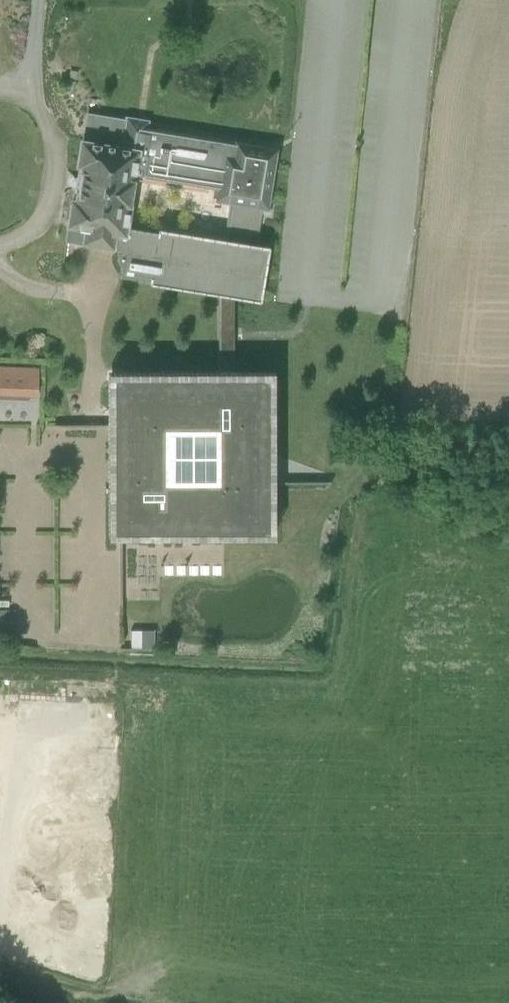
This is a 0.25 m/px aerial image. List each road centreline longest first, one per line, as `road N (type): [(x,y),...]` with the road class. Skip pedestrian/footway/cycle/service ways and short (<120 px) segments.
road 1 (track): [(339,455),(508,457)]

